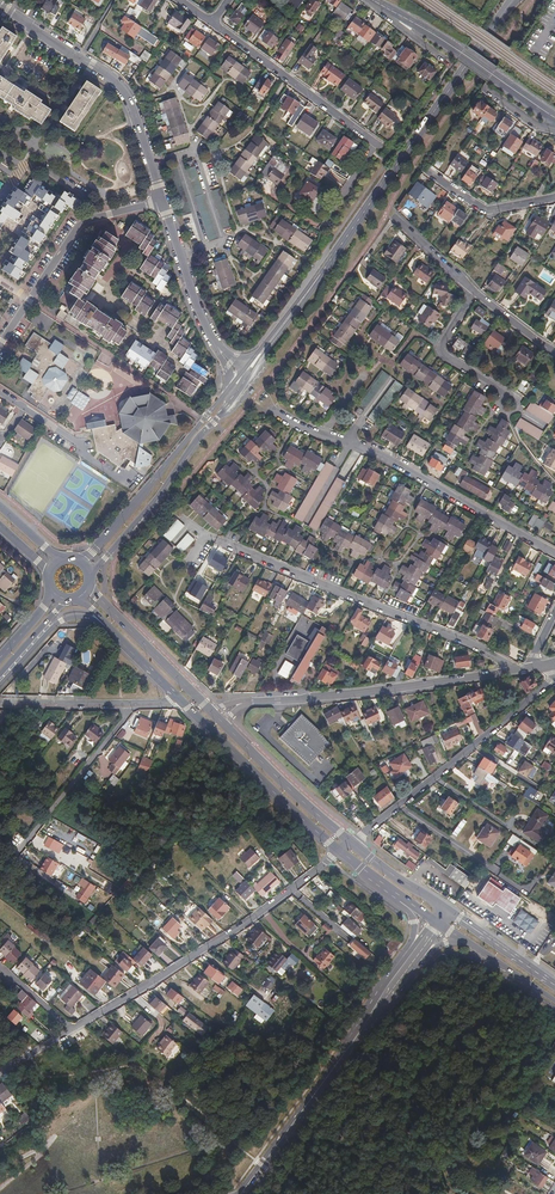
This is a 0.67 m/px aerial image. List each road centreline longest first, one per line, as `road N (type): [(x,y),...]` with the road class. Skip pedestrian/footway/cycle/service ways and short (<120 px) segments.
road 1 (tertiary): [(318,278),(512,0)]
road 2 (residential): [(263,401),(294,424),(361,446),(554,553)]
road 3 (residential): [(507,672),(501,660),(461,639),(216,539)]
road 4 (residential): [(341,852),(258,915),(72,1029)]
road 5 (residential): [(163,201),(120,86),(0,7)]
road 6 (residential): [(554,679),(352,843)]
road 7 (residential): [(241,1193),(393,984)]
road 8 (residential): [(507,672),(258,701)]
road 9 (tertiary): [(230,388),(79,558)]
road 10 (primary): [(183,703),(341,852)]
road 11 (residential): [(554,118),(373,0)]
road 12 (residential): [(377,143),(213,23)]
road 13 (tertiary): [(91,576),(217,417)]
road 14 (tertiary): [(217,417),(318,278)]
road 15 (residential): [(129,703),(29,839)]
road 16 (primary): [(205,705),(91,583)]
road 17 (primary): [(352,843),(230,731)]
road 18 (residential): [(0,344),(78,227),(94,218)]
road 19 (primary): [(0,686),(67,618),(91,619),(121,642)]
road 20 (residential): [(213,339),(163,201)]
road 21 (residential): [(429,172),(481,208),(554,197)]
road 22 (residential): [(473,291),(441,349),(498,385)]
road 23 (primary): [(554,984),(447,910)]
road 24 (residential): [(125,484),(85,457),(83,444),(26,409)]
road 25 (residential): [(1,703),(129,703)]
road 26 (residential): [(393,984),(447,944),(497,962)]

